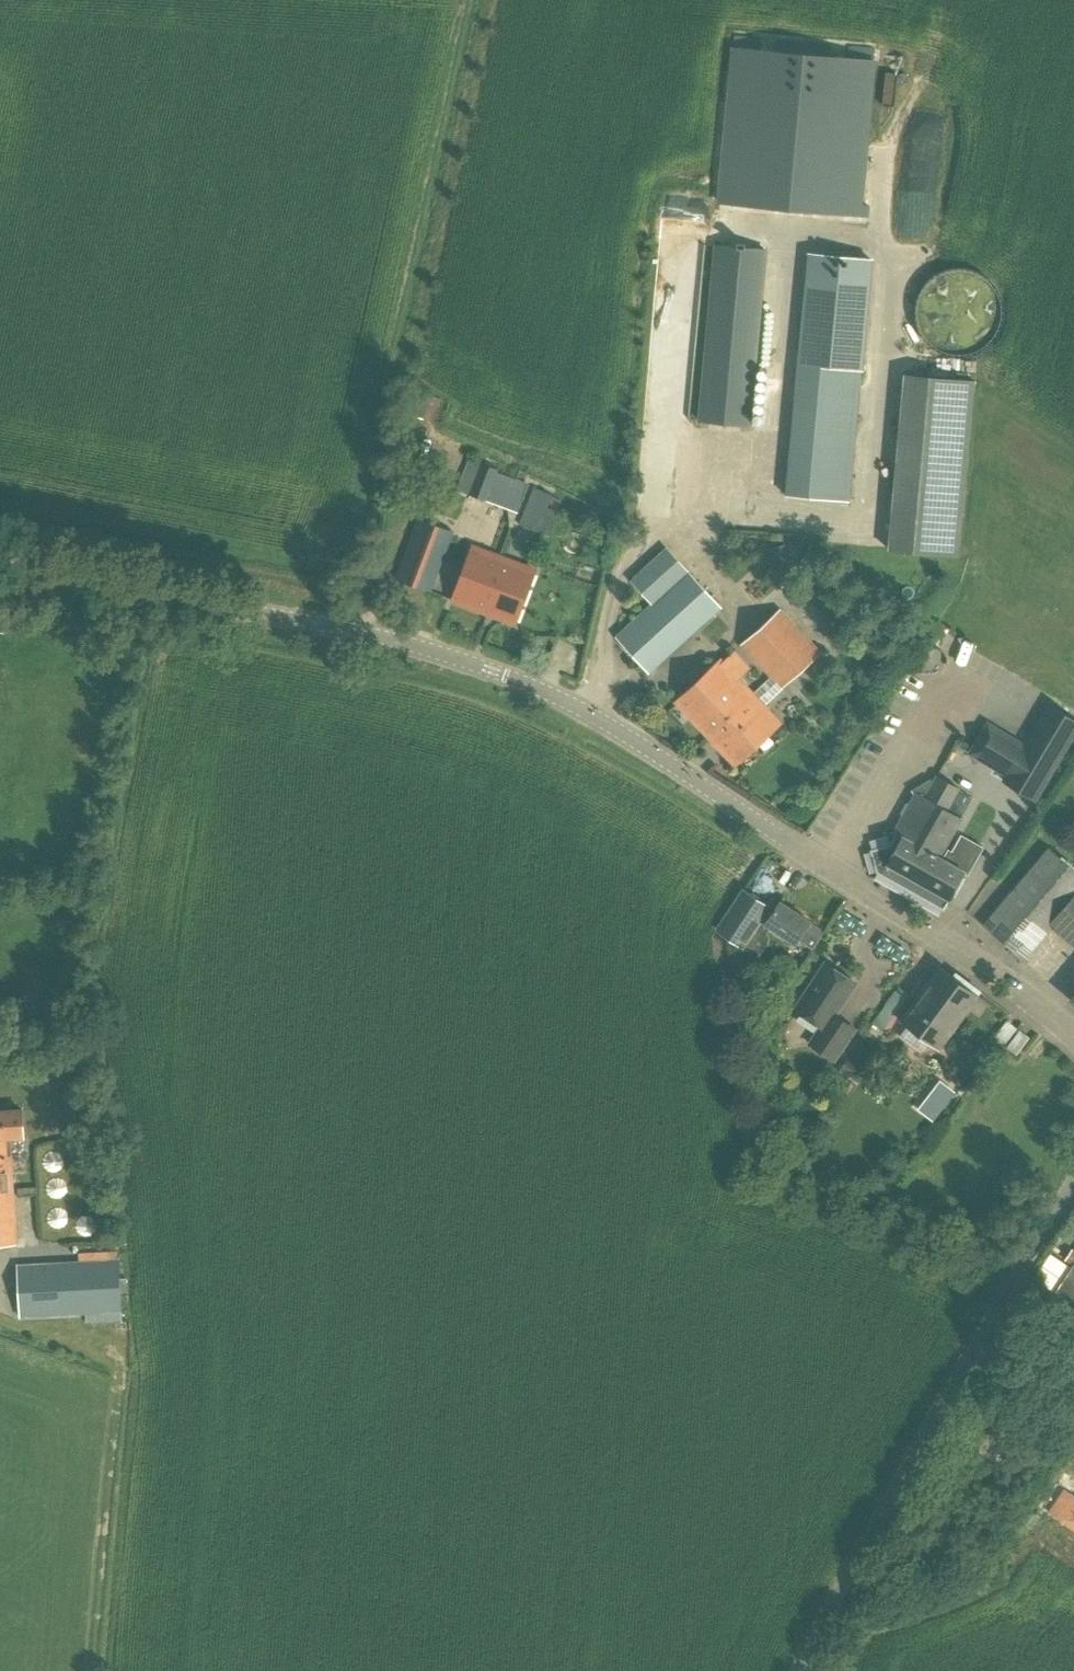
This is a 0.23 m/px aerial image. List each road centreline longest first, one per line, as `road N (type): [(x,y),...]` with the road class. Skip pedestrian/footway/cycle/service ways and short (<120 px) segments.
road 1 (secondary): [(1073,1029),(660,755),(506,675),(361,631),(0,566)]
road 2 (unclassified): [(1073,1195),(929,1425),(804,1670)]
road 3 (track): [(0,1323),(104,1369),(114,1381),(86,1670)]

